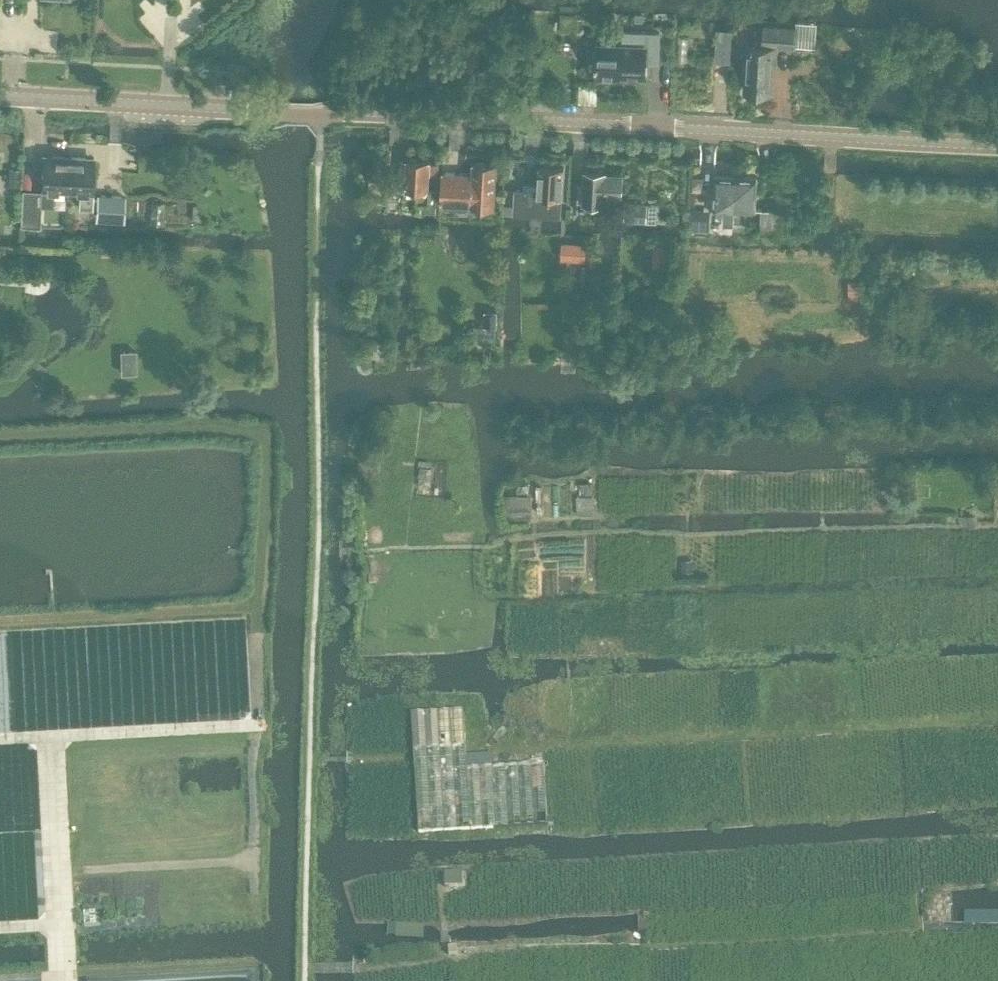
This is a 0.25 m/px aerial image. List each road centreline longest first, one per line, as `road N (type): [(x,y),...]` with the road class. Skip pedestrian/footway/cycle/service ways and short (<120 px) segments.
road 1 (tertiary): [(997,144),(321,114)]
road 2 (track): [(0,927),(62,924),(59,872),(252,862),(256,686)]
road 3 (tertiary): [(0,95),(321,114)]

